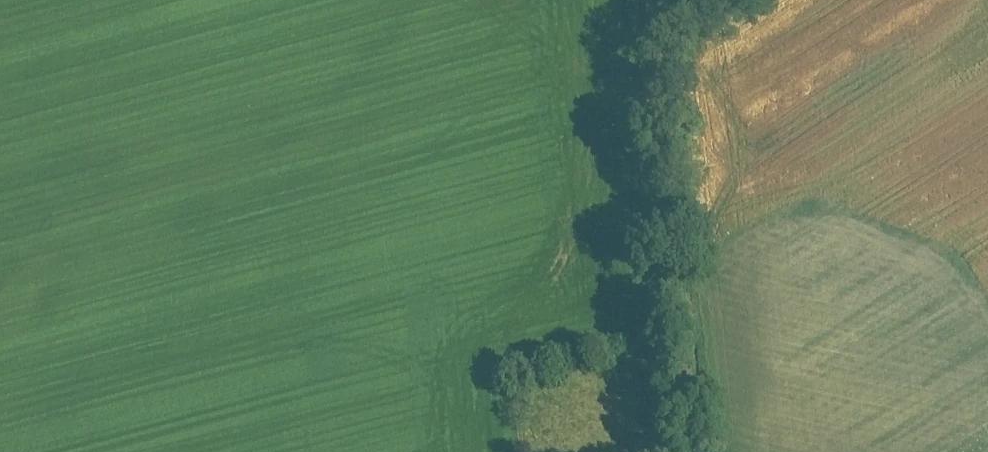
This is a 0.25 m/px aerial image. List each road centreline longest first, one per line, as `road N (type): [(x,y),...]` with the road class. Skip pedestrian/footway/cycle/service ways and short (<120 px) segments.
road 1 (residential): [(690,451),(645,0)]

